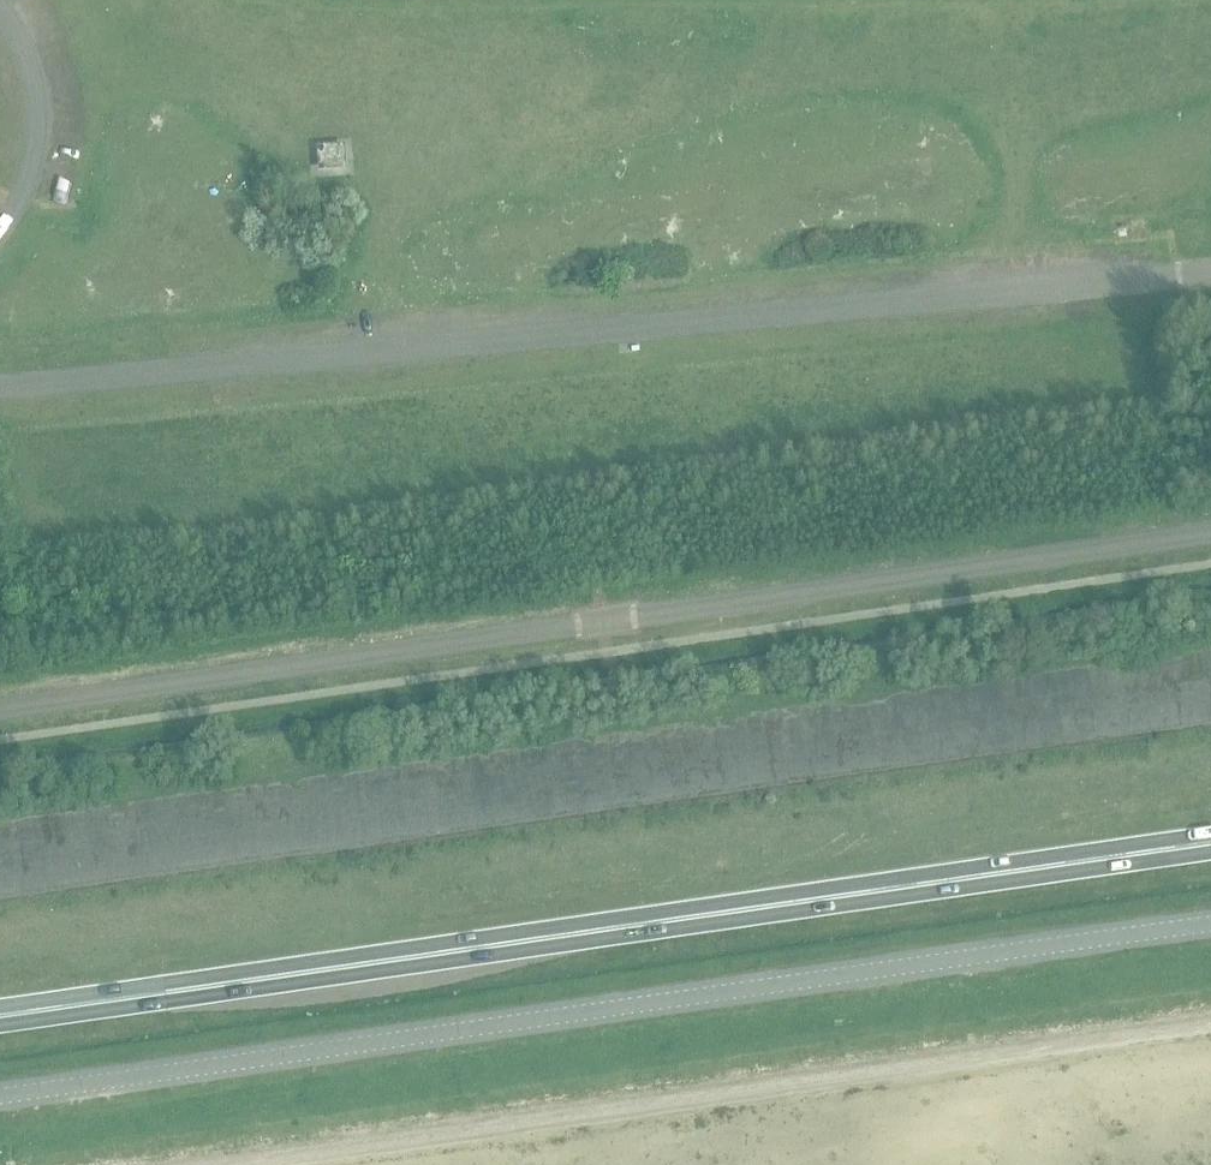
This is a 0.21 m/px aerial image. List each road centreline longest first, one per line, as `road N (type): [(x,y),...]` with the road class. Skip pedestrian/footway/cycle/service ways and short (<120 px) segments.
road 1 (unclassified): [(0,709),(1210,532)]
road 2 (trunk): [(0,1016),(1210,842)]
road 3 (unclassified): [(0,1095),(1210,926)]
road 4 (unclassified): [(0,386),(1210,274)]
road 5 (residential): [(0,231),(23,191),(35,140),(34,87),(0,9)]

